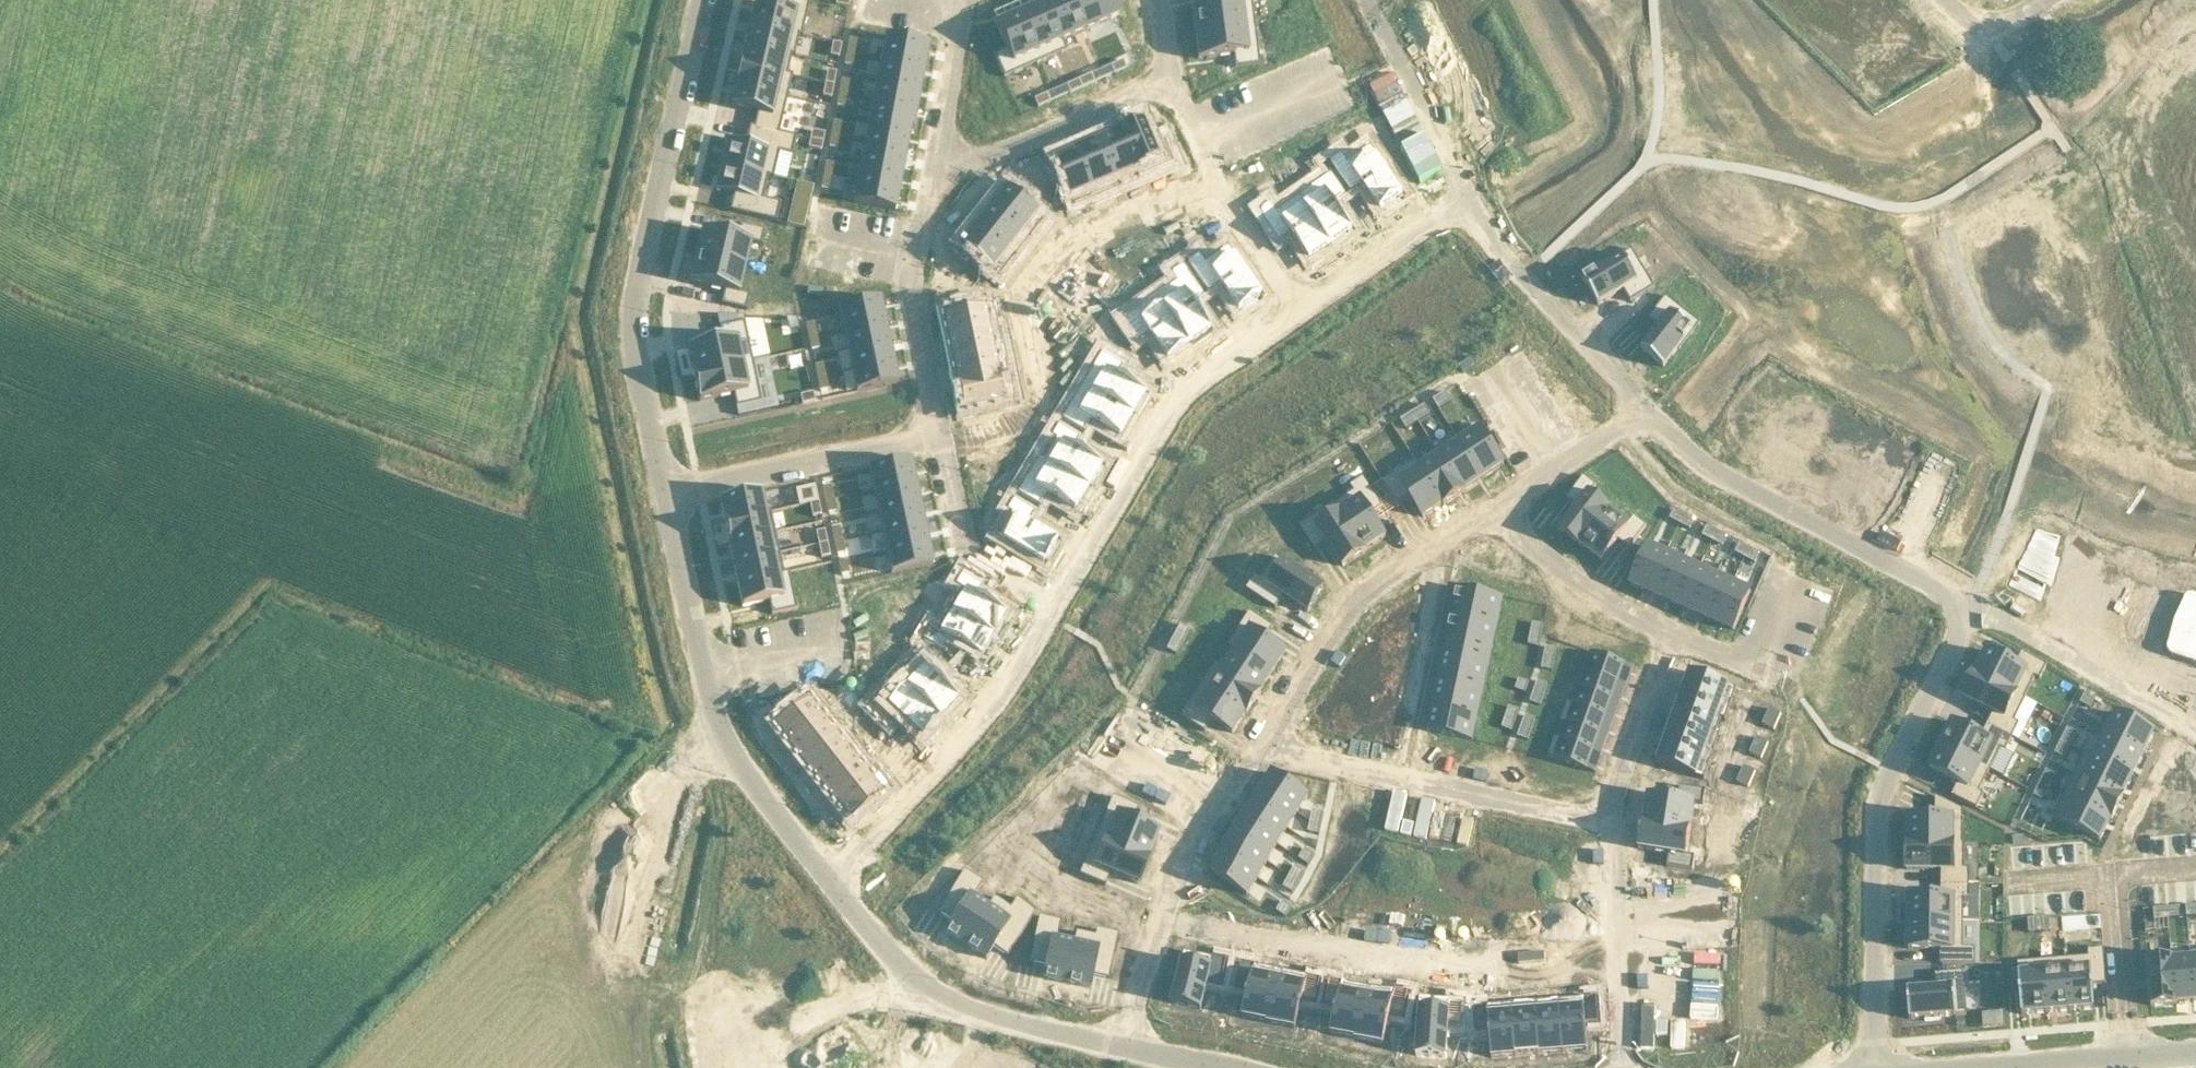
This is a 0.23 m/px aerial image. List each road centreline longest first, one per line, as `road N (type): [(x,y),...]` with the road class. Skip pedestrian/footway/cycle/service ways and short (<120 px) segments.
road 1 (tertiary): [(664,496),(635,340),(634,290),(702,0)]
road 2 (residential): [(1968,608),(1898,753),(1877,824),(1876,1067)]
road 3 (residential): [(1057,604),(1180,399),(1301,311)]
road 4 (residential): [(1644,410),(1715,472),(1968,608)]
road 5 (tertiary): [(1127,1051),(981,1017),(930,990),(883,948),(827,875)]
road 6 (residential): [(827,875),(991,714),(1057,604)]
road 7 (residential): [(1255,751),(1607,816)]
road 8 (residential): [(1490,511),(1355,599),(1255,751)]
road 9 (residential): [(1255,751),(1173,872),(1127,1051)]
road 10 (residential): [(664,496),(942,438)]
road 11 (residential): [(1466,202),(1644,410)]
road 12 (residential): [(942,438),(909,284),(934,178)]
road 13 (residential): [(1301,311),(1223,196),(1171,81)]
road 14 (residential): [(1968,608),(2195,734)]
road 15 (residential): [(934,178),(1171,81)]
road 16 (residential): [(1619,1067),(1607,816)]
road 17 (tertiary): [(715,738),(664,496)]
road 18 (residential): [(1362,0),(1466,202)]
road 19 (residential): [(1674,634),(1600,599),(1490,511)]
road 20 (residential): [(1057,604),(967,549),(942,438)]
road 21 (tertiary): [(2195,1055),(1994,1067)]
road 22 (residential): [(1301,311),(1466,202)]
road 23 (residential): [(1607,816),(1674,634)]
road 24 (residential): [(1644,410),(1490,511)]
road 25 (residential): [(934,178),(964,0)]
road 26 (tertiary): [(827,875),(715,738)]
road 27 (residential): [(2195,217),(2139,270),(2195,324)]

